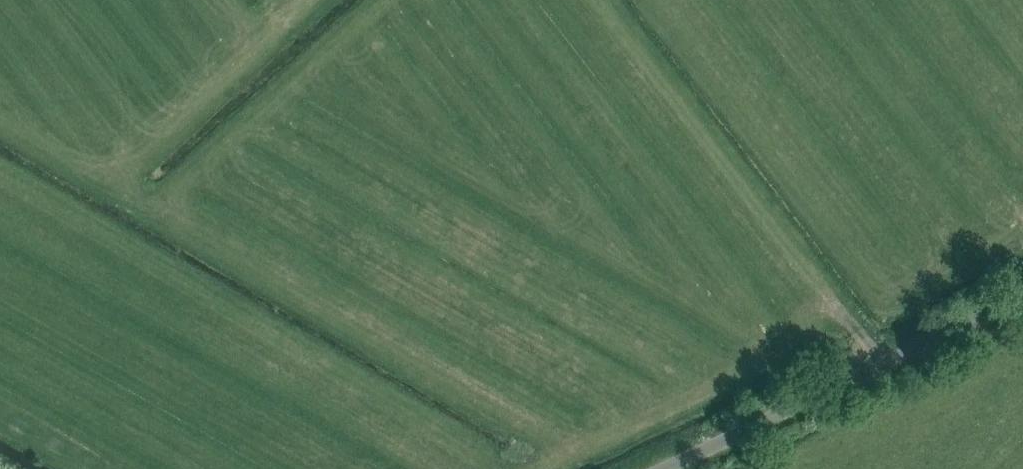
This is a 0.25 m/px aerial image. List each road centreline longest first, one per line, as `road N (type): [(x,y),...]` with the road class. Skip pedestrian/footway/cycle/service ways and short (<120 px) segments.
road 1 (tertiary): [(674,468),(1022,302)]

